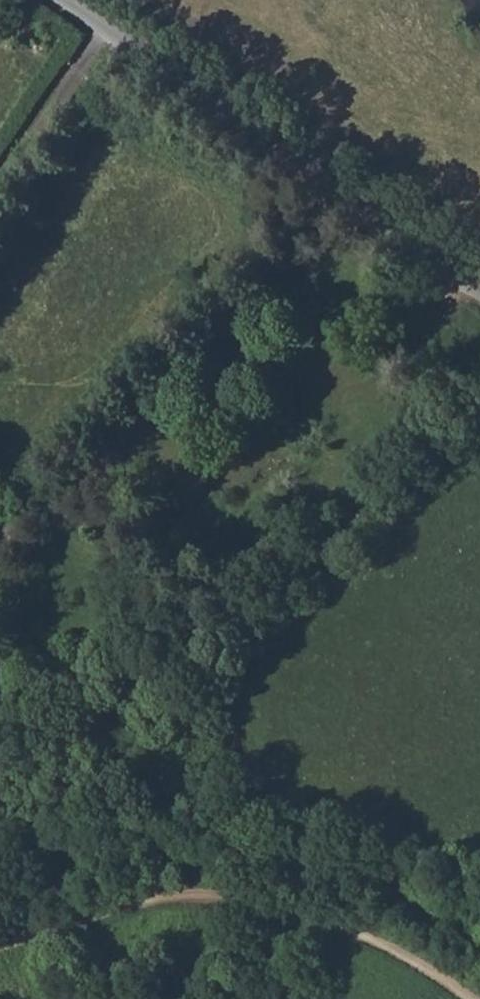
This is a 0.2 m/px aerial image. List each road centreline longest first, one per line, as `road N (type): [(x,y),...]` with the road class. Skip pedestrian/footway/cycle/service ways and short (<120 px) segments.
road 1 (track): [(479,444),(417,483),(314,574),(176,674),(0,780)]
road 2 (tertiary): [(479,291),(67,0)]
road 3 (track): [(461,998),(411,960),(303,912),(176,890),(38,926),(0,944)]

